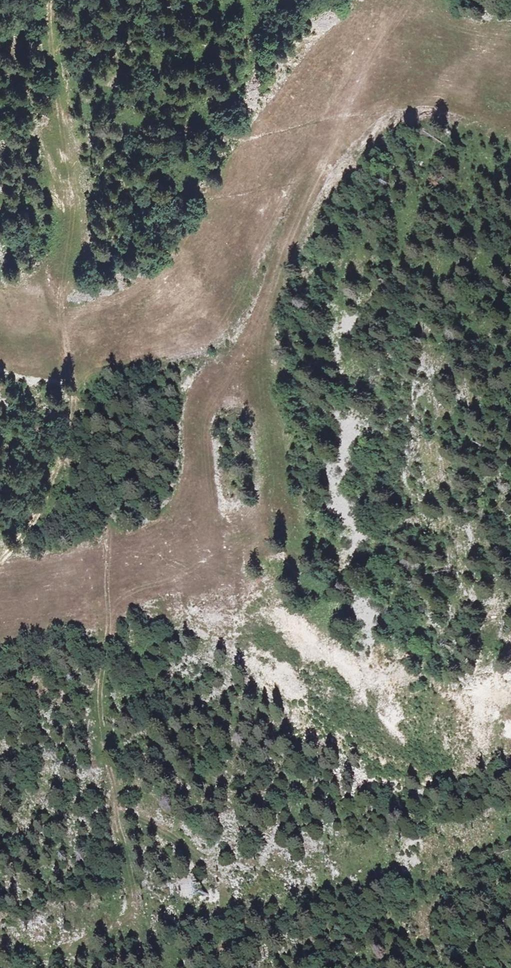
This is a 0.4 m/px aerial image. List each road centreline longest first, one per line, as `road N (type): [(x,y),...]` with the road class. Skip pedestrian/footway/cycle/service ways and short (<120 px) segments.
road 1 (track): [(0,558),(37,516),(69,434),(72,396),(53,286),(52,0)]

